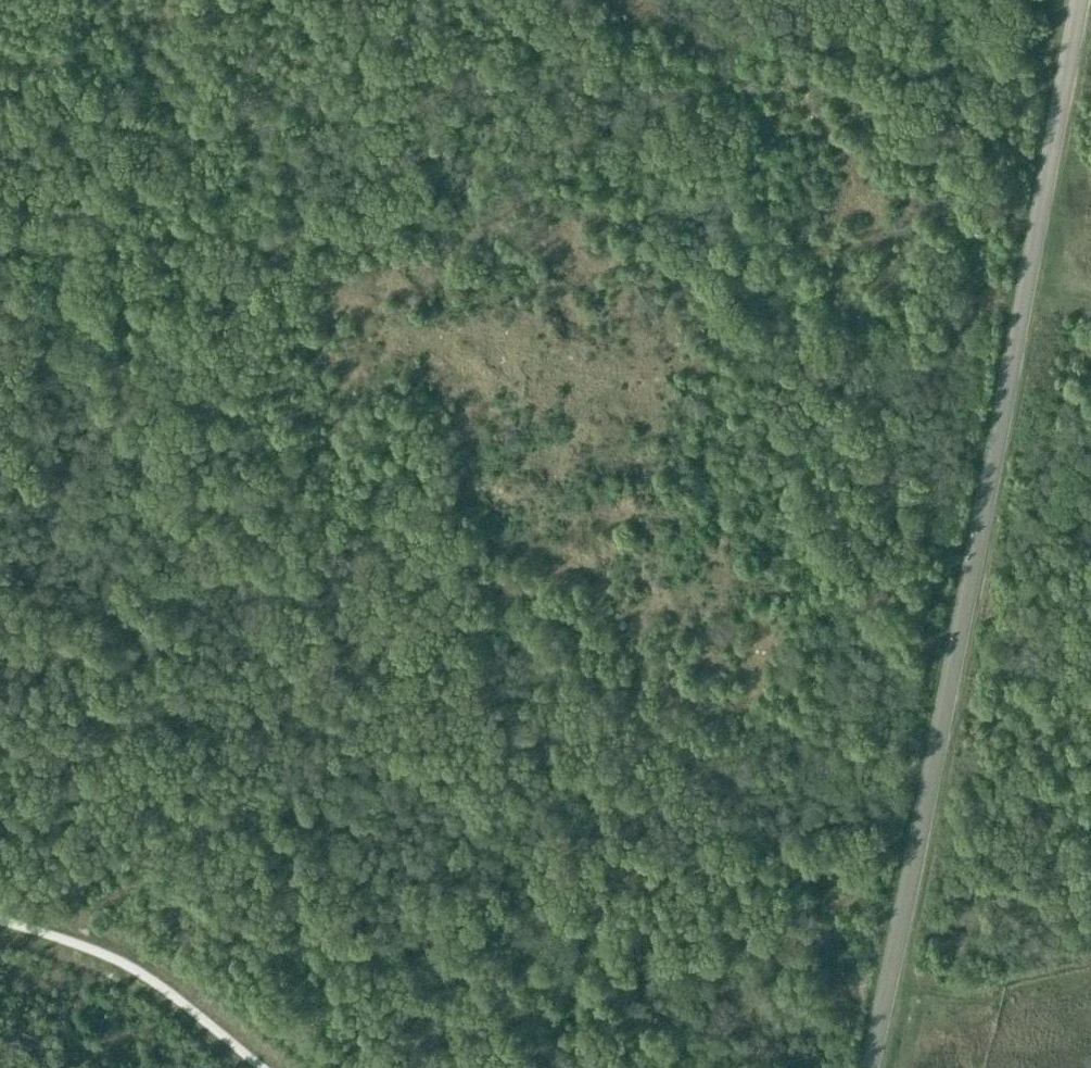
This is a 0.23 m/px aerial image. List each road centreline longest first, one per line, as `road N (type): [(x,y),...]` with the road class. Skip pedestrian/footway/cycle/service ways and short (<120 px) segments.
road 1 (unclassified): [(868,1067),(1080,0)]

